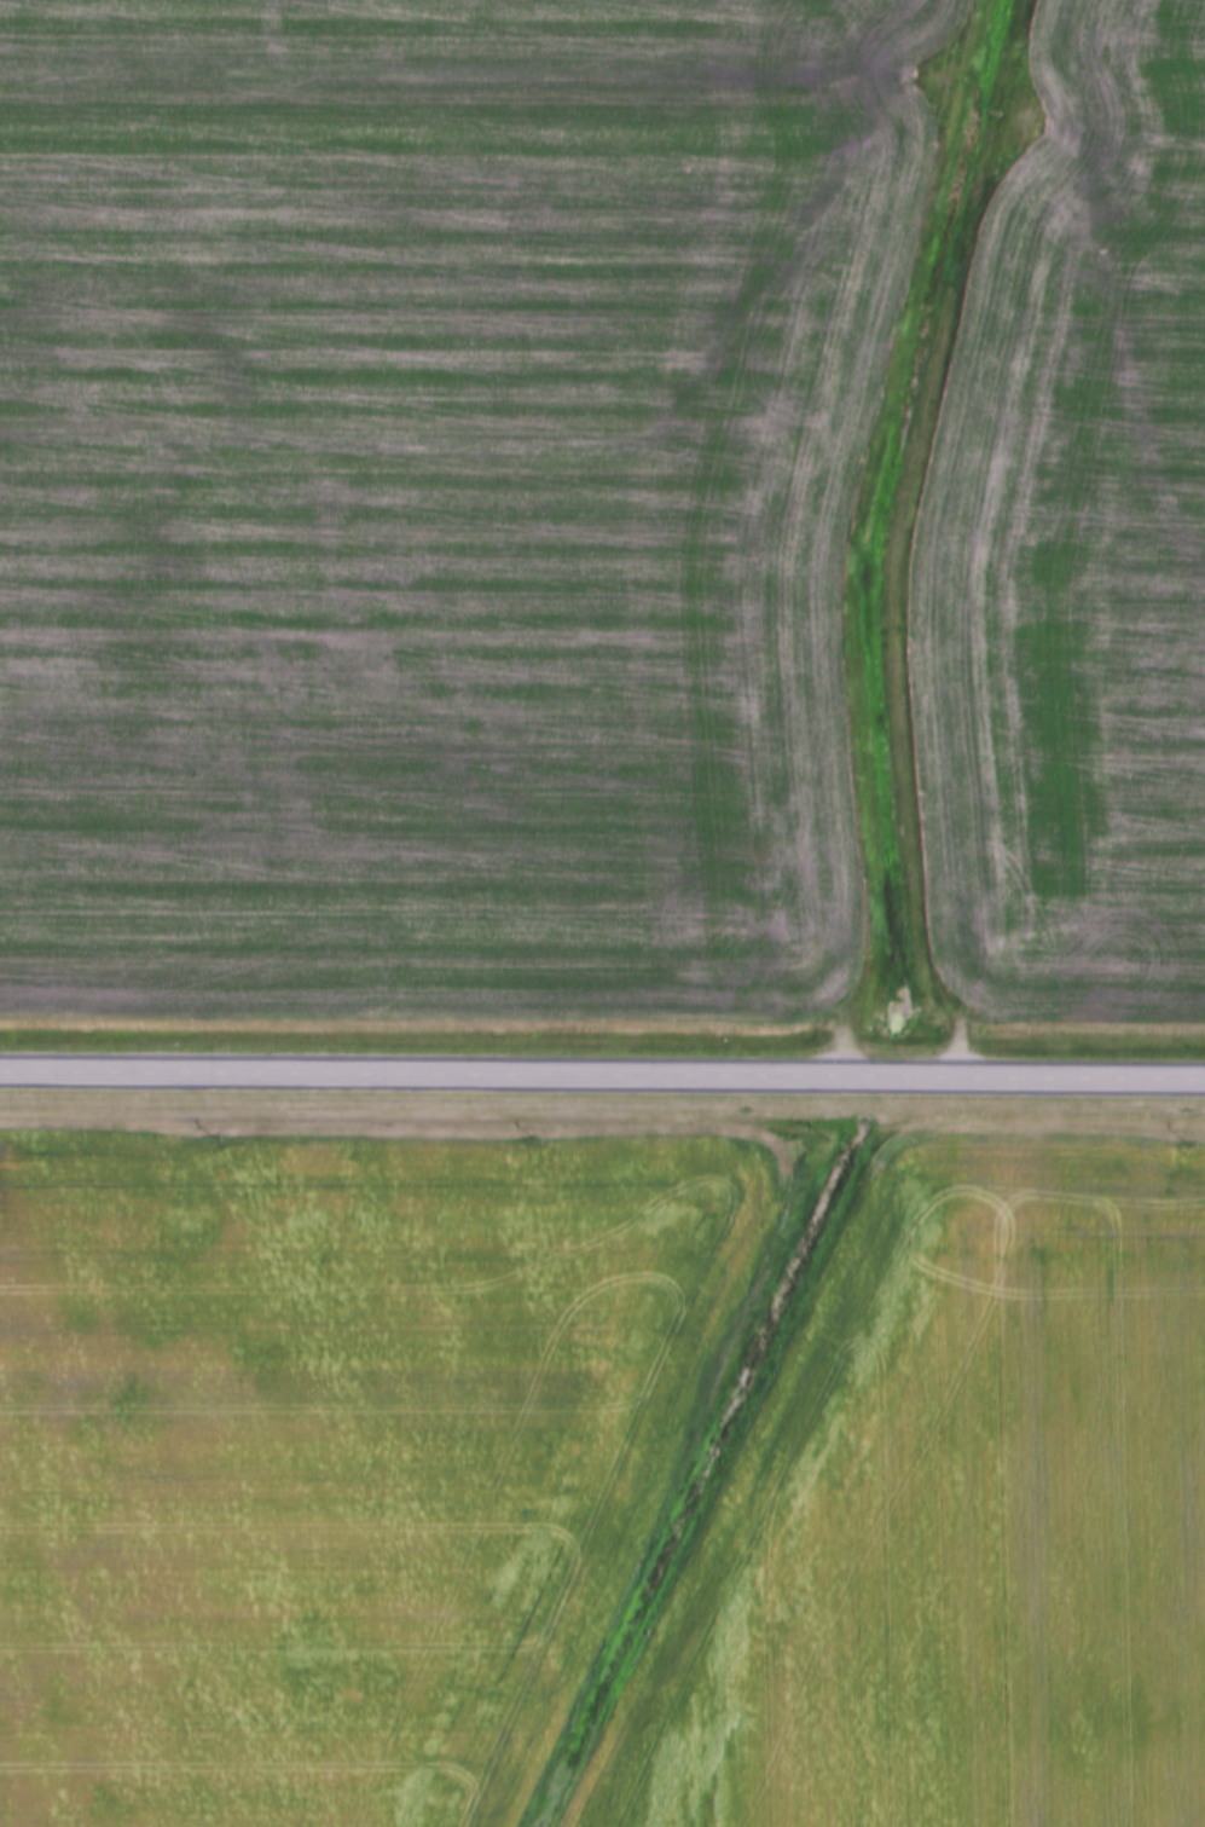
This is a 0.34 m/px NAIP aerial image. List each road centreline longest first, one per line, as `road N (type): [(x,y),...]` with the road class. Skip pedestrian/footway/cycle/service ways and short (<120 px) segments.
road 1 (secondary): [(0,1074),(1204,1083)]

